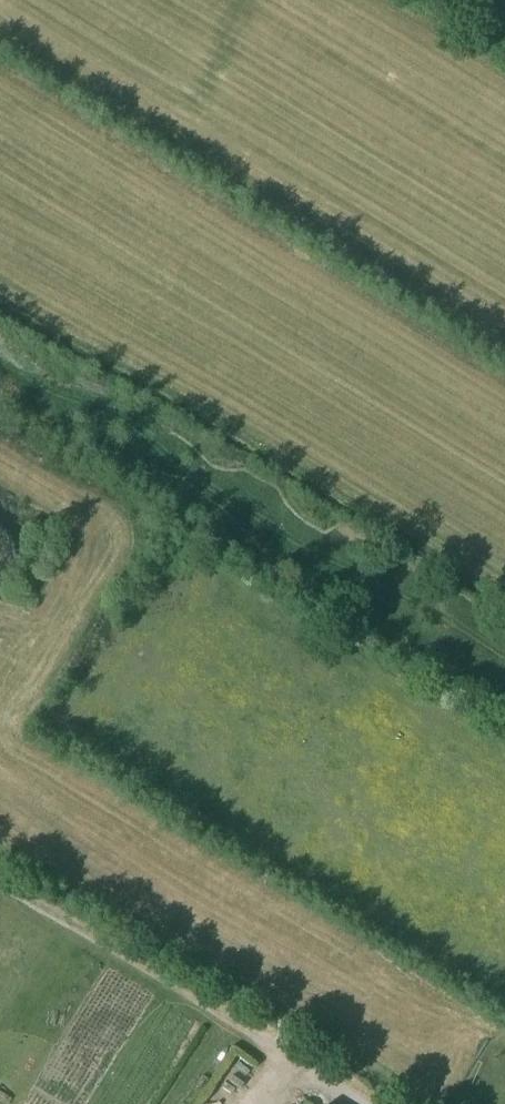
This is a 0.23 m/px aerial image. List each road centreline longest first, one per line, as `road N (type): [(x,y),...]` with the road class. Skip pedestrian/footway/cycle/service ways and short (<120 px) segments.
road 1 (track): [(0,888),(351,1103)]

